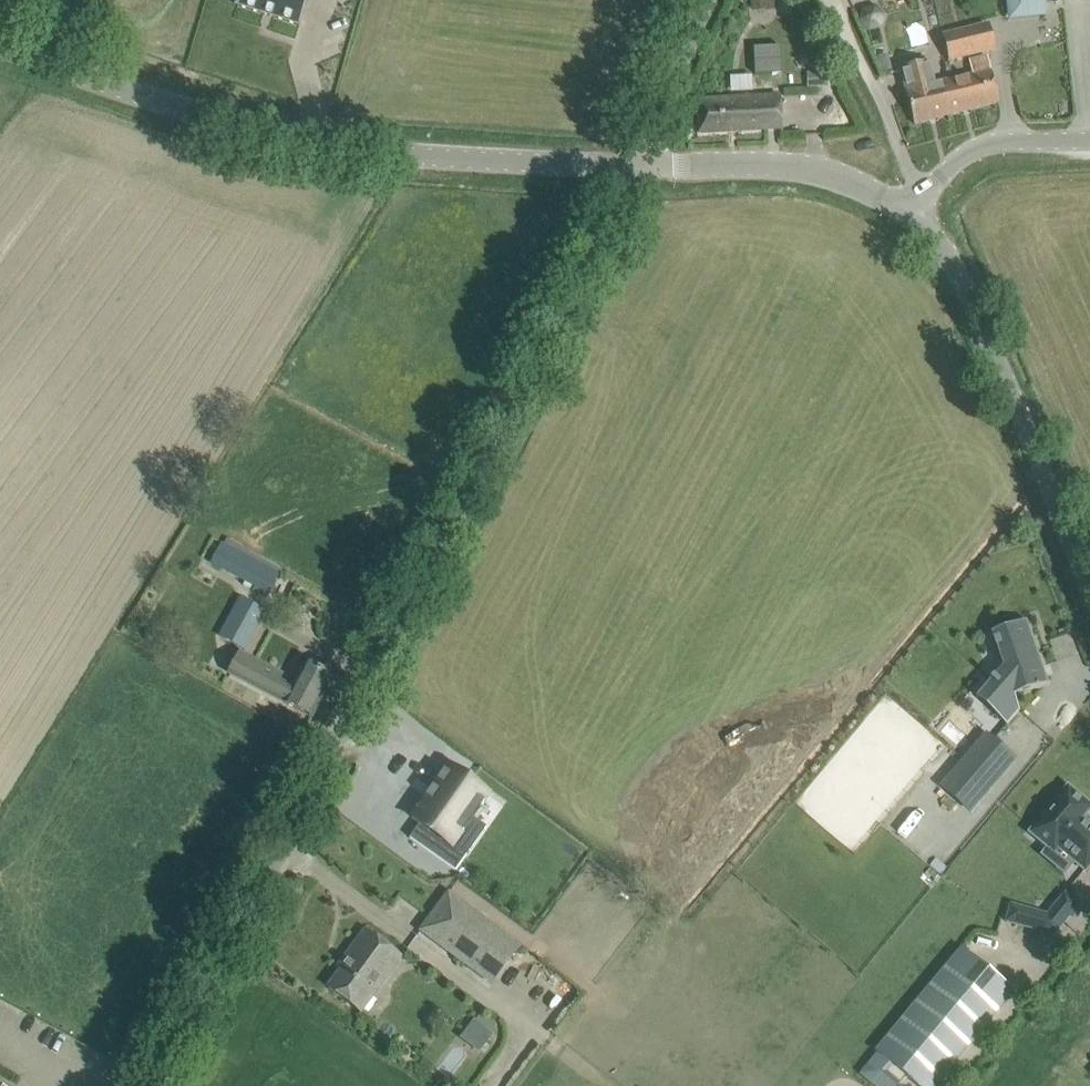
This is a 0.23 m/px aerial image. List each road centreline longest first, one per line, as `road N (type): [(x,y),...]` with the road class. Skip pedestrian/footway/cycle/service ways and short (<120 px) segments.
road 1 (unclassified): [(172,1085),(481,506),(601,265),(641,164)]
road 2 (unclassified): [(641,164),(416,155),(286,138),(0,43)]
road 3 (unclassified): [(1089,590),(942,239),(915,217)]
road 4 (unclassified): [(915,217),(853,181),(790,165),(641,164)]
road 5 (track): [(831,0),(909,168),(915,217)]
road 6 (unclassified): [(1089,140),(977,146),(936,182),(915,217)]
road 7 (unclassified): [(641,164),(709,0)]

